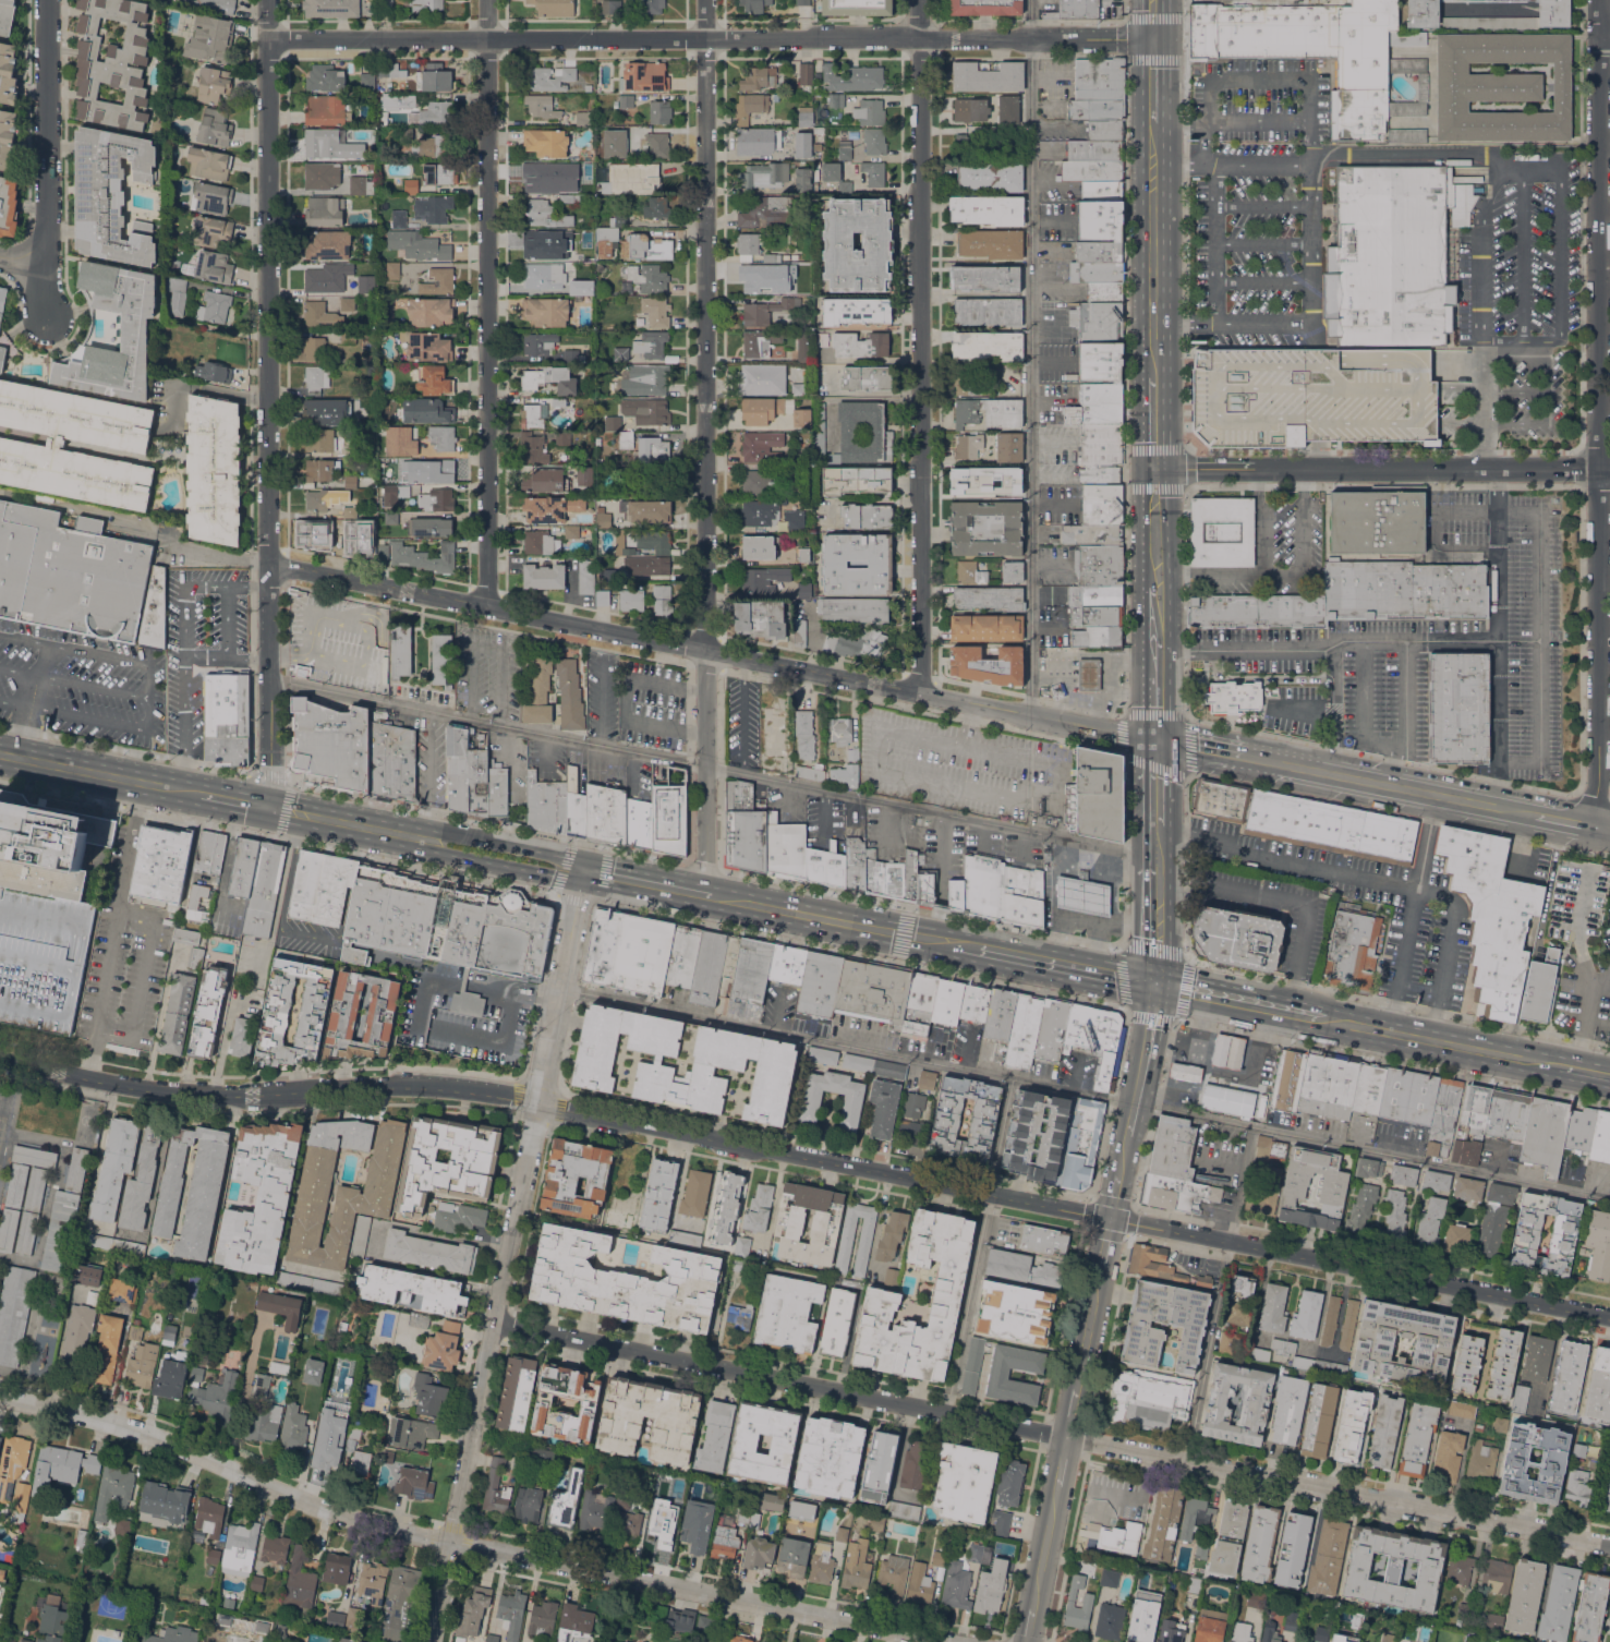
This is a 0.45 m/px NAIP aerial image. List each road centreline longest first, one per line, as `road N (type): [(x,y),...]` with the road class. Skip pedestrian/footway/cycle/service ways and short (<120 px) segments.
road 1 (residential): [(1609,1317),(470,1090),(391,1085),(190,1095),(0,1060)]
road 2 (residential): [(1609,1544),(495,1318)]
road 3 (residential): [(951,1641),(450,1546),(296,1504),(138,1432),(0,1396)]
road 4 (residential): [(1158,740),(267,564)]
road 5 (residential): [(700,894),(704,0)]
road 6 (residential): [(1589,824),(1598,770),(1598,0)]
road 7 (residential): [(267,808),(267,0)]
road 8 (residential): [(433,1641),(583,872)]
road 9 (residential): [(916,692),(917,0)]
road 10 (residential): [(919,39),(268,37)]
road 11 (residential): [(486,606),(486,0)]
road 12 (residential): [(1027,1641),(1128,1133)]
road 13 (residential): [(1609,469),(1154,468)]
road 14 (residential): [(45,0),(50,323)]
road 15 (primary): [(956,945),(700,894)]
road 16 (secondary): [(1242,756),(1493,805)]
road 17 (primary): [(1559,1064),(1325,1018)]
road 18 (residential): [(1153,38),(919,39)]
road 19 (primary): [(1157,986),(979,950)]
road 20 (primary): [(165,788),(0,755)]
road 21 (primary): [(1153,343),(1152,189)]
road 22 (primary): [(583,872),(434,842)]
road 23 (primary): [(1157,986),(1157,835)]
road 24 (residential): [(1128,1133),(1157,986)]
road 25 (primary): [(1290,1011),(1157,986)]

